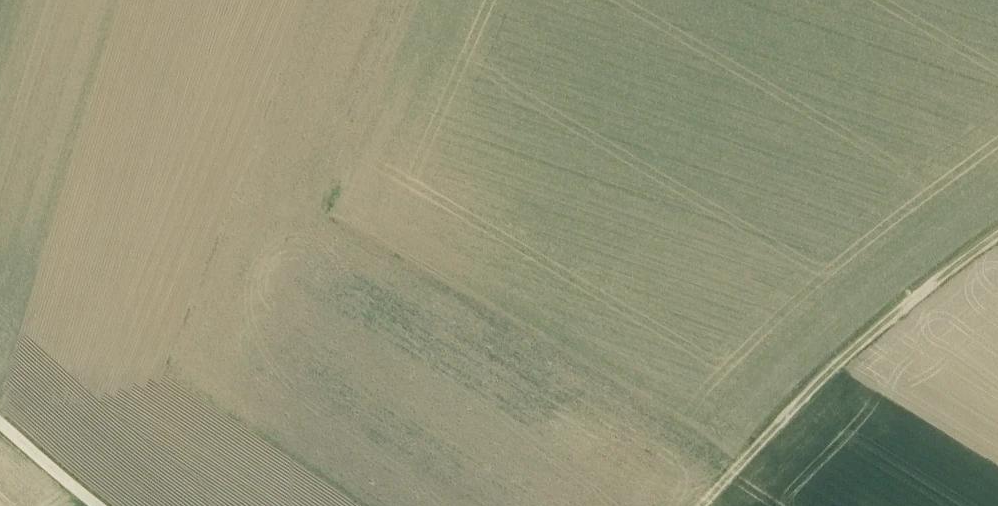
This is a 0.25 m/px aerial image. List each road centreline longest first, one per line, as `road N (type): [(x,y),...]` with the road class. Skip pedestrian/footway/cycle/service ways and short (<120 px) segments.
road 1 (track): [(696,505),(883,317),(997,227)]
road 2 (unclassified): [(107,505),(0,414)]

